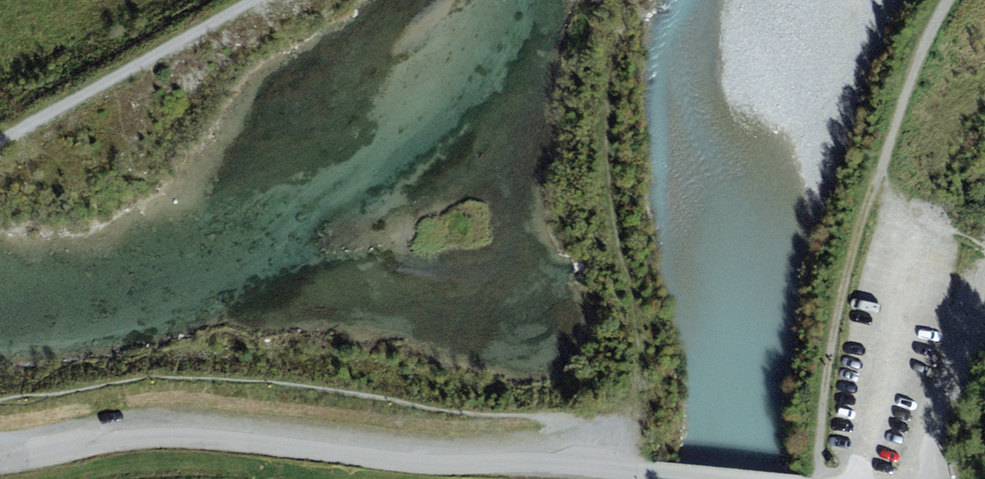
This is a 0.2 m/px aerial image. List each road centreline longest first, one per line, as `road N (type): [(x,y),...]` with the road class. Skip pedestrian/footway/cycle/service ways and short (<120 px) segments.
road 1 (residential): [(718,478),(164,438),(0,463)]
road 2 (track): [(255,0),(0,140)]
road 3 (track): [(984,317),(944,394),(923,478)]

